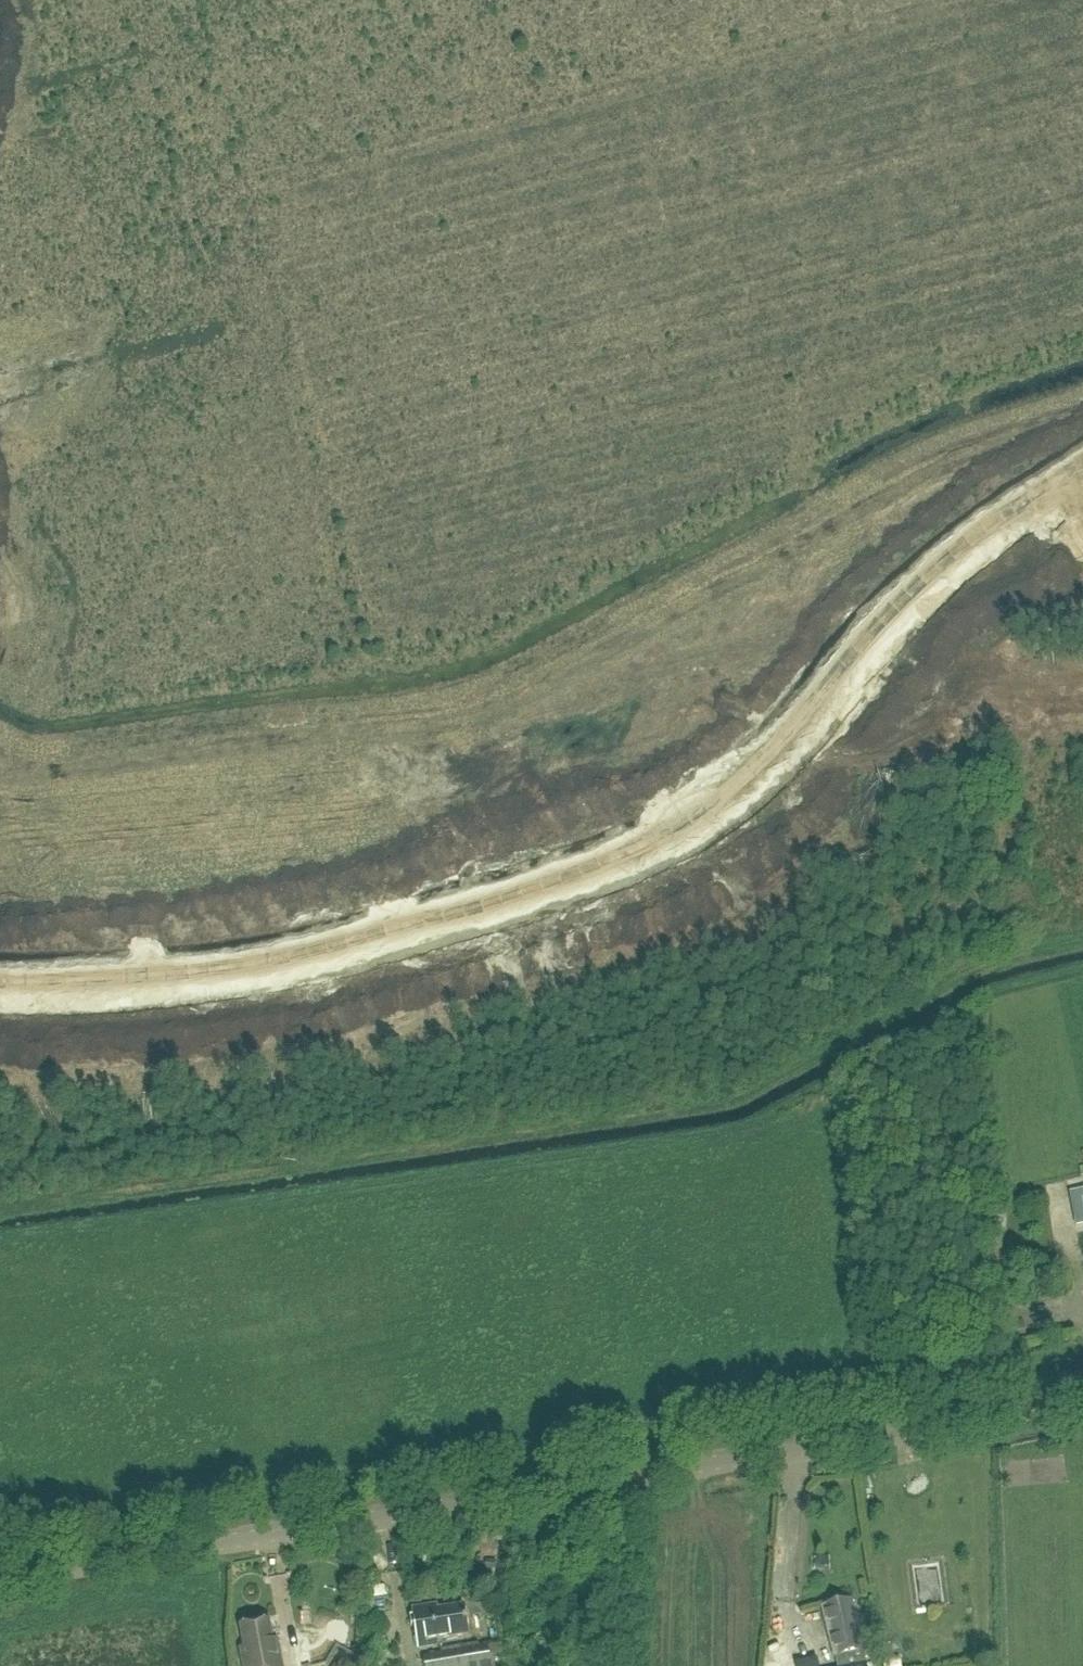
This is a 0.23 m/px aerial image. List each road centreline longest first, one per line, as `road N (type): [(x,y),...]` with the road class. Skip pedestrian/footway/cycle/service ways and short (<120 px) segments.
road 1 (tertiary): [(0,1583),(827,1445),(1082,1392)]

